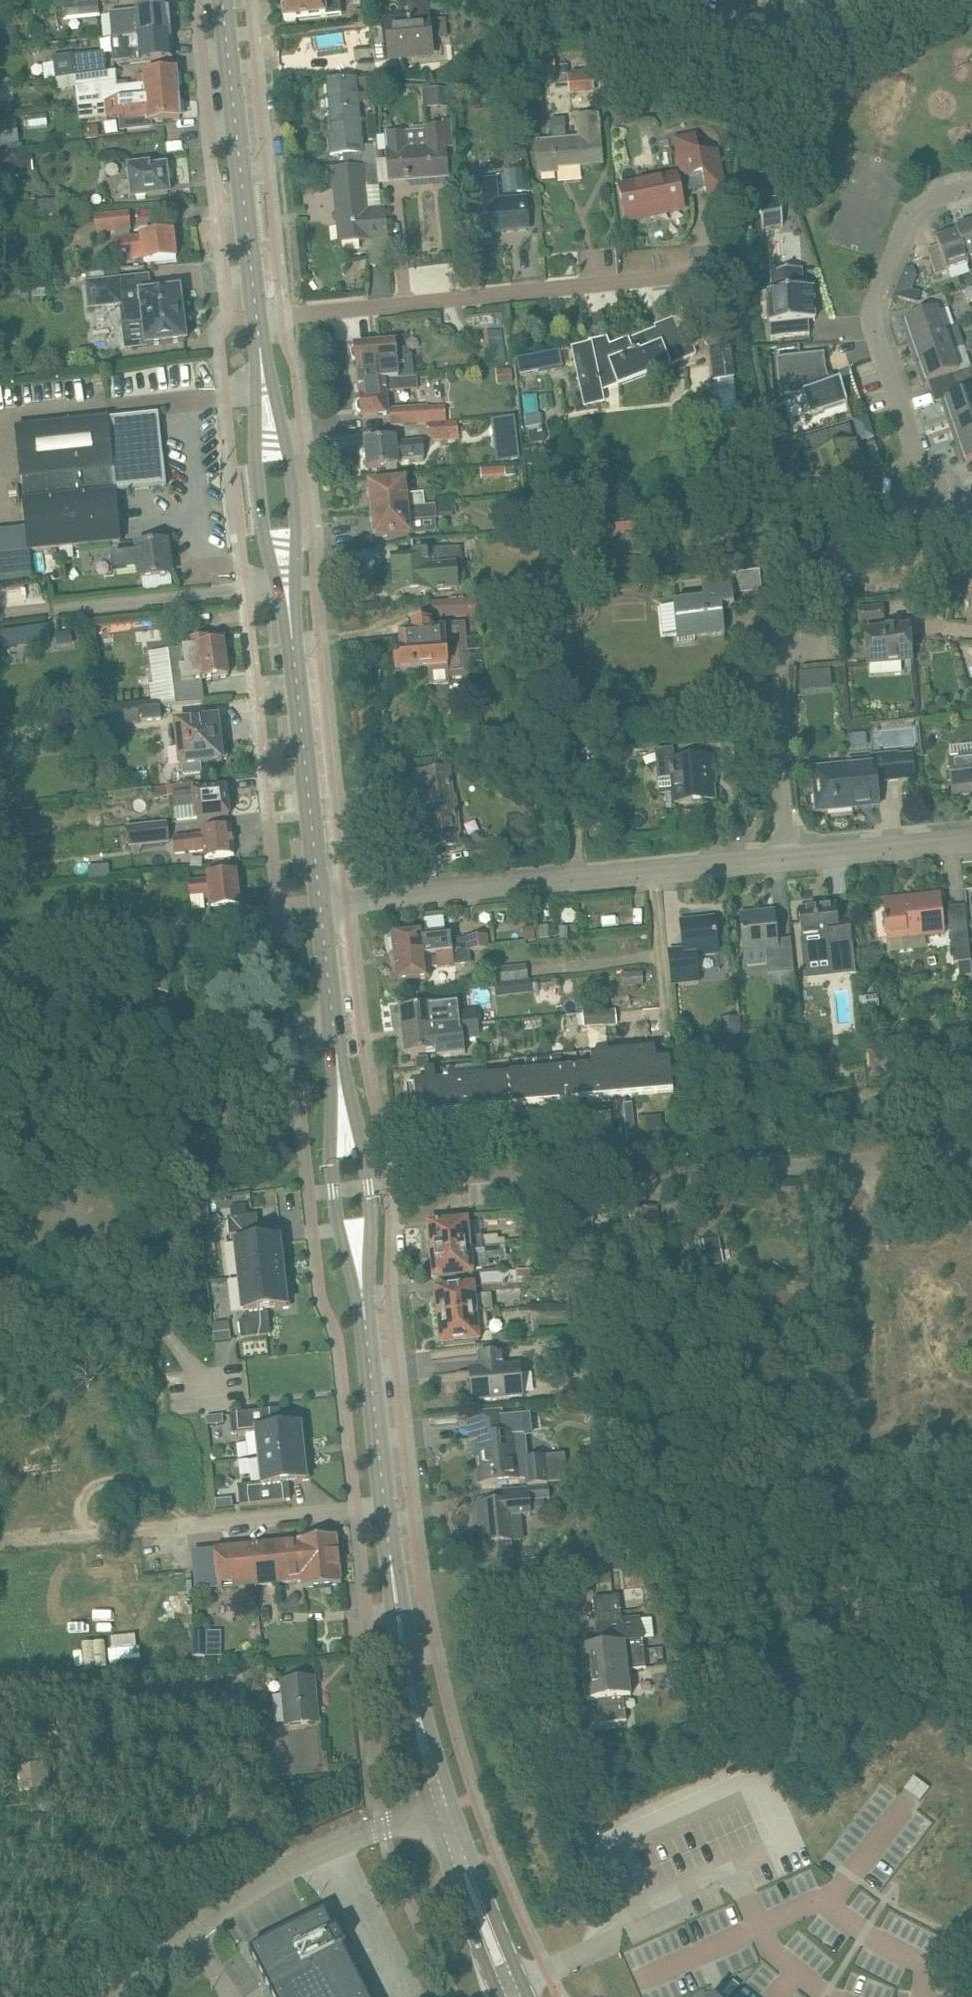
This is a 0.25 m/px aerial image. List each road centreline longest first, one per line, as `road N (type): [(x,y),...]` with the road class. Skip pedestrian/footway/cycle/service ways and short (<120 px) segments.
road 1 (residential): [(325,906),(971,838)]
road 2 (residential): [(971,1153),(642,1183),(582,1166),(406,1181)]
road 3 (tertiary): [(440,1808),(394,1556),(364,1304)]
road 4 (unclassified): [(258,323),(715,273)]
road 5 (unclassified): [(120,1996),(209,1917),(265,1880),(440,1808)]
road 6 (residential): [(914,469),(872,316),(918,206),(971,188)]
road 7 (tertiary): [(258,323),(224,0)]
road 8 (tertiary): [(325,906),(288,591)]
road 9 (tertiary): [(364,1304),(374,1187),(336,1019)]
road 10 (tertiary): [(336,1019),(334,1191),(364,1304)]
road 11 (residential): [(639,0),(743,28),(864,13),(885,0)]
road 12 (tertiary): [(288,591),(299,529),(291,458),(261,364)]
road 13 (tertiary): [(261,364),(255,462),(264,532),(288,591)]
road 14 (residential): [(212,1028),(0,969)]
road 15 (tertiary): [(513,1996),(440,1808)]
road 16 (residential): [(0,1126),(105,1108),(152,1083)]
road 17 (residential): [(336,1019),(212,1028)]
road 18 (residential): [(914,469),(941,486),(936,510),(906,516),(892,489)]

